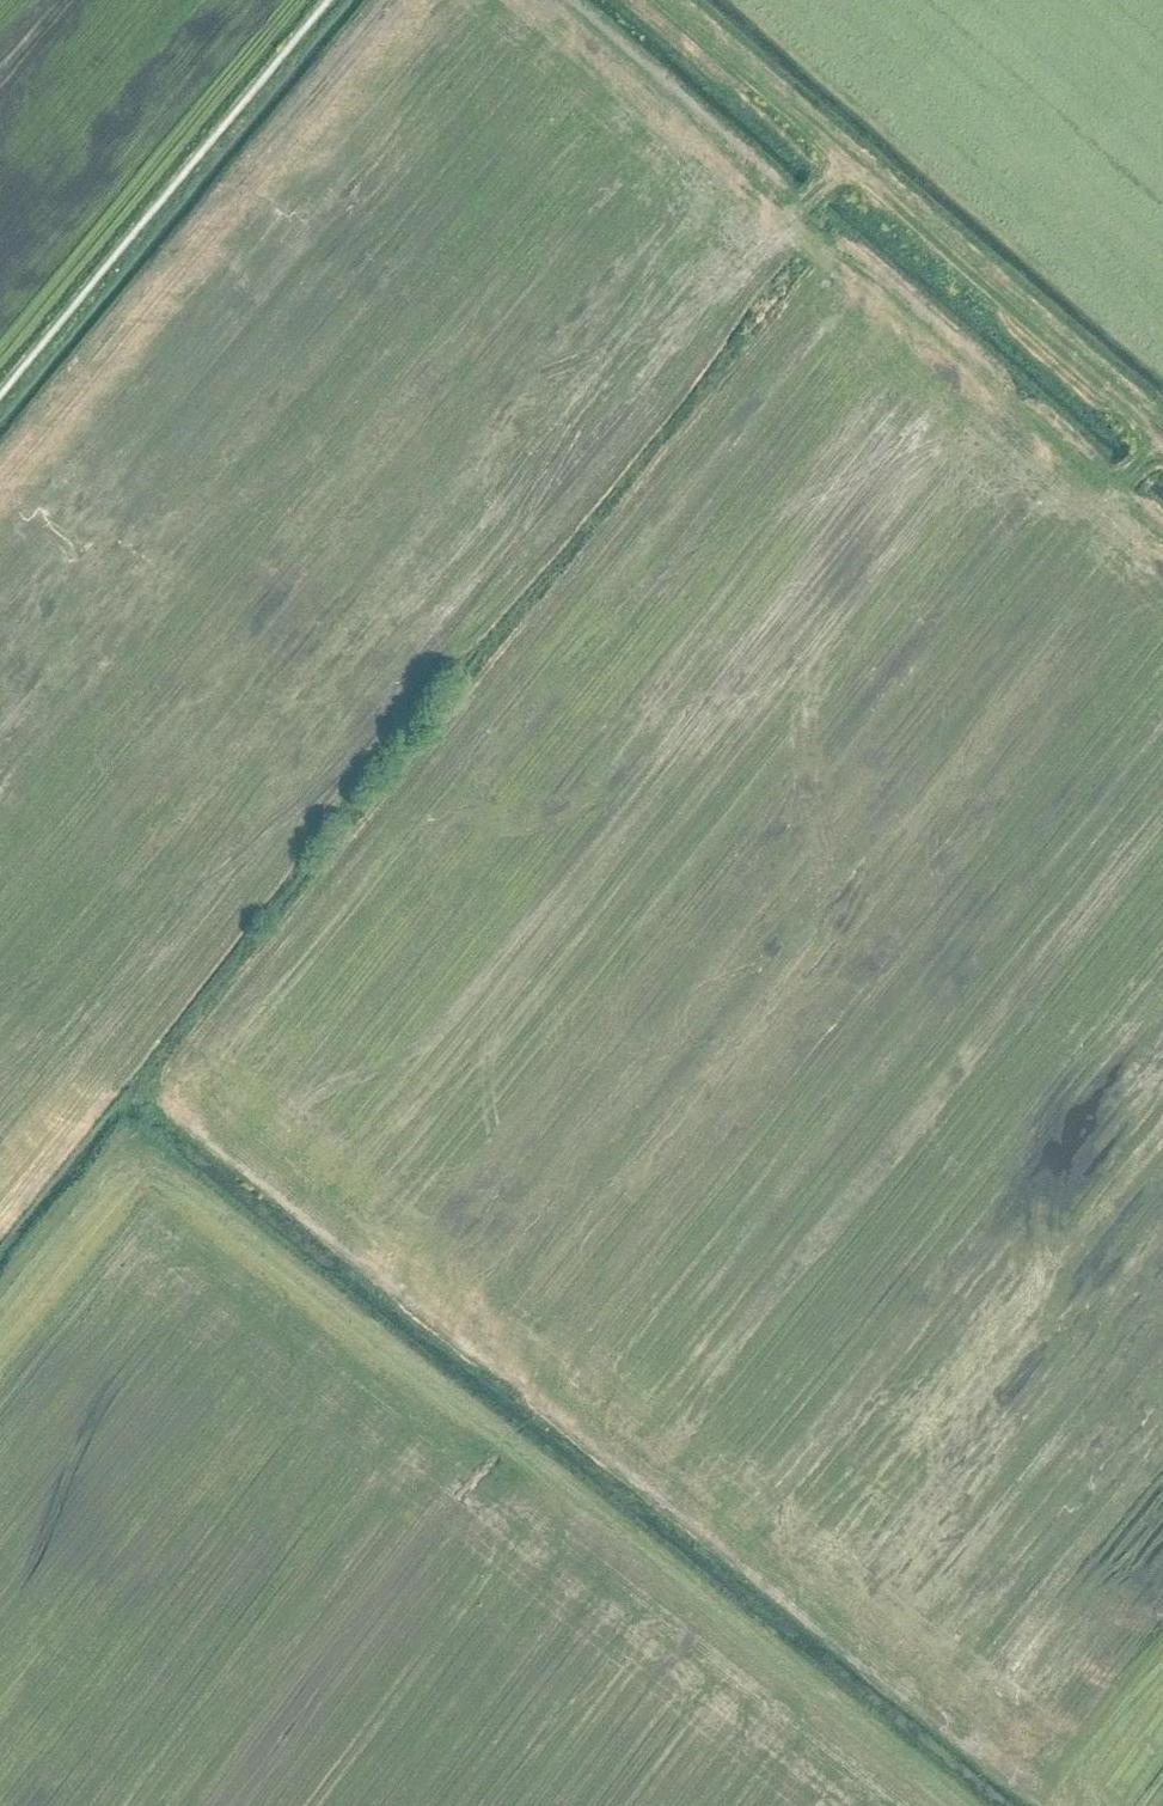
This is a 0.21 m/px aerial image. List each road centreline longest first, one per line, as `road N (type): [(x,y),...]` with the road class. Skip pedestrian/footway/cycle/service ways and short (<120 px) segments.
road 1 (track): [(656,0),(1162,445)]

